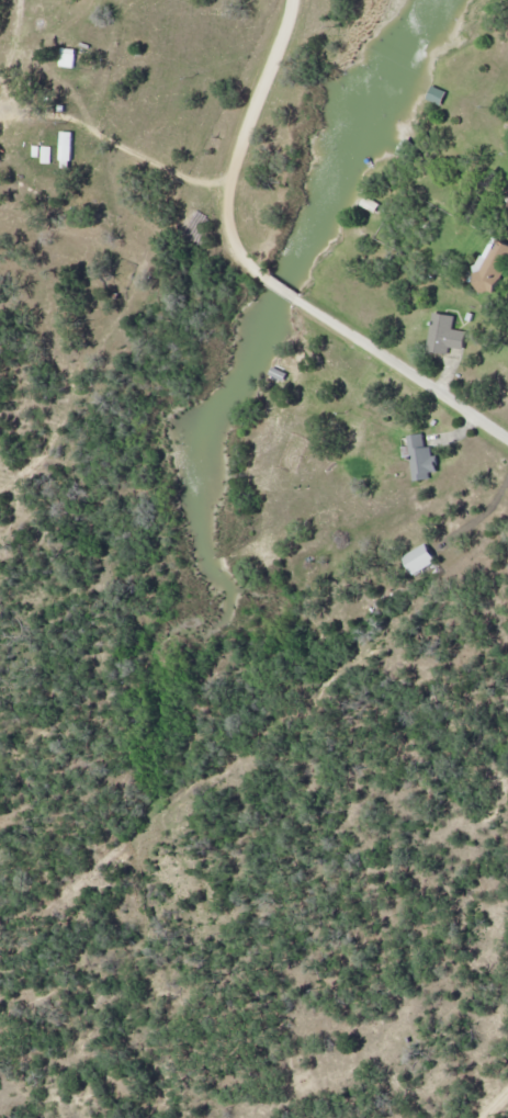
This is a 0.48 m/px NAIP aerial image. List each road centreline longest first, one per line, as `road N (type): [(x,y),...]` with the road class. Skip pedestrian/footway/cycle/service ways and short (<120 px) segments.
road 1 (residential): [(288,0),(284,50),(230,202),(230,244),(268,281)]
road 2 (residential): [(507,440),(296,302)]
road 3 (residential): [(240,168),(193,187),(106,129)]

